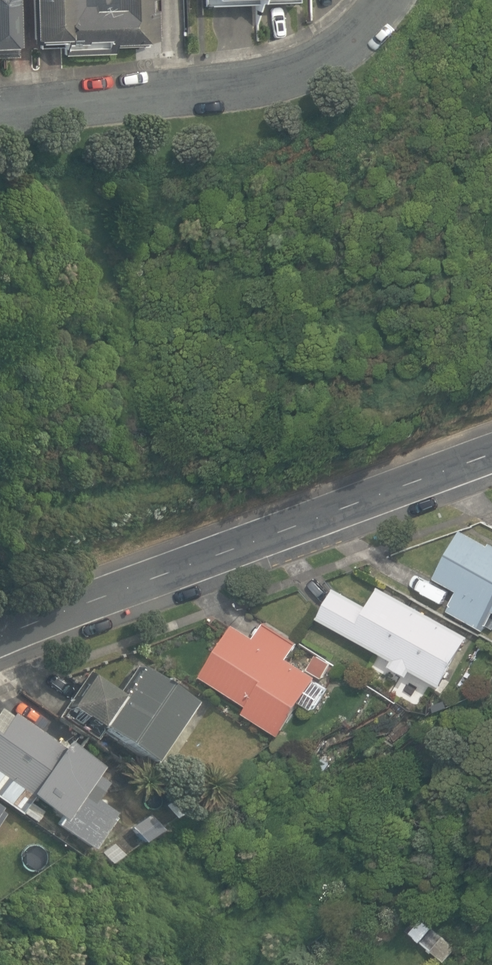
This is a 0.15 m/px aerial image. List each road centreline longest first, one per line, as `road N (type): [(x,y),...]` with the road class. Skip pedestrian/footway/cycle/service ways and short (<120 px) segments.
road 1 (residential): [(0,638),(491,457)]
road 2 (unclassified): [(0,110),(275,76),(343,45),(387,0)]

